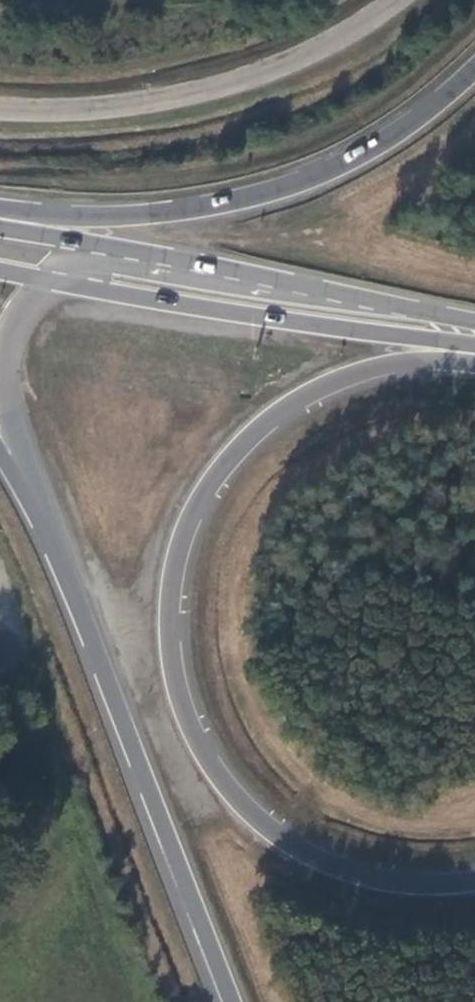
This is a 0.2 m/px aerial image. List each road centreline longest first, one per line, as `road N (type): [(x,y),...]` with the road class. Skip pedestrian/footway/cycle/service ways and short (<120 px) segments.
road 1 (trunk): [(474,882),(362,876),(302,851),(249,812),(211,764),(181,705),(169,619),(174,568),(192,515),(225,463),(273,417),(368,368),(474,364)]
road 2 (trunk): [(474,70),(390,137),(300,184),(172,212),(0,209)]
road 3 (trunk): [(54,549),(227,1001)]
road 4 (primary): [(46,279),(474,345)]
road 5 (unclassified): [(0,110),(161,103),(243,82),(312,53),(394,0)]
road 6 (trunk): [(46,279),(9,326),(0,368),(54,549)]
road 7 (primary): [(474,323),(197,272)]
road 8 (primary): [(197,272),(0,233)]
road 9 (trunk): [(197,272),(88,262),(46,279)]

